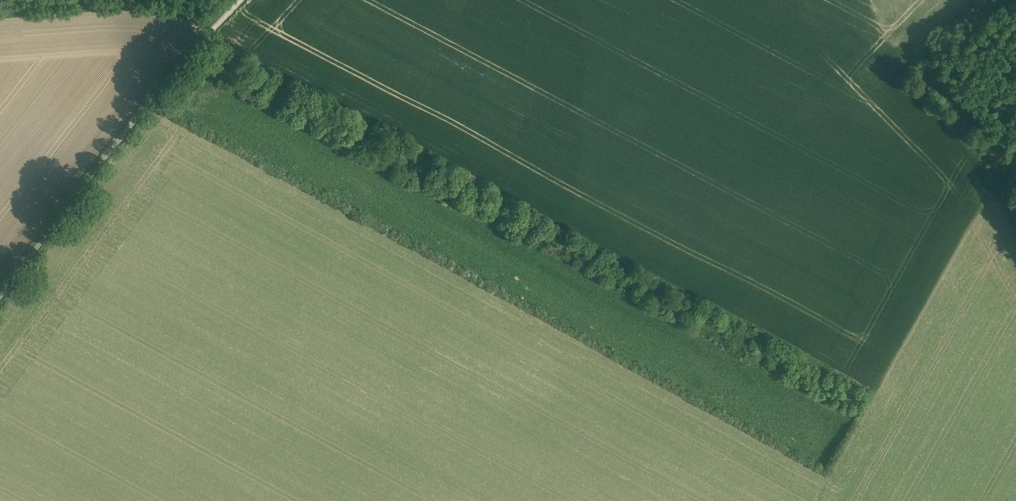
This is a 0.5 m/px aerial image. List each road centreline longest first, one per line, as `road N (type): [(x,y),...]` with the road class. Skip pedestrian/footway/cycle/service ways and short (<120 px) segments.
road 1 (unclassified): [(241,0),(0,296)]

